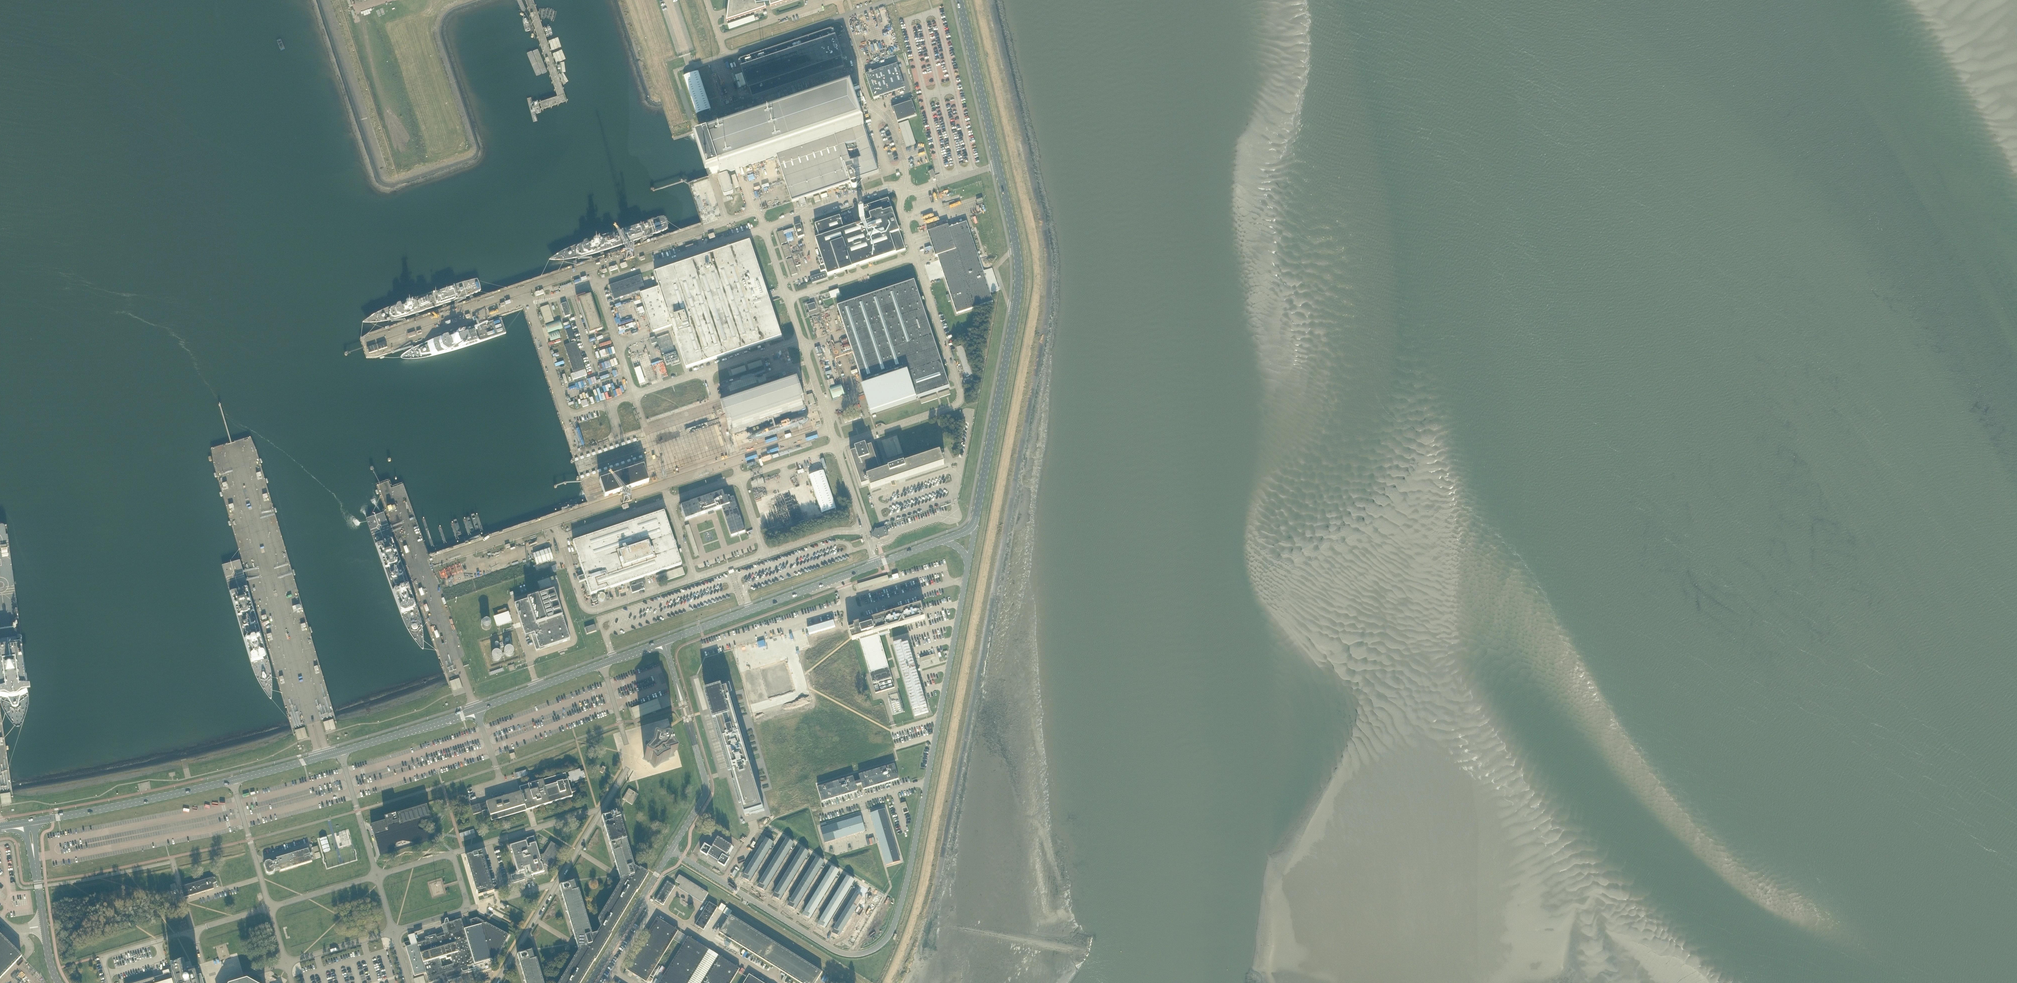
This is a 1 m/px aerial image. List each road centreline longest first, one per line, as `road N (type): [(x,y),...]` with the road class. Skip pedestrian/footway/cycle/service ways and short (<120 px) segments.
road 1 (unclassified): [(671,850),(837,951),(864,953),(883,943),(909,871),(968,566)]
road 2 (unclassified): [(974,524),(1019,273),(960,0)]
road 3 (track): [(885,982),(920,884),(961,671)]
road 4 (unclassified): [(323,757),(234,453)]
road 5 (unclassified): [(893,0),(694,64),(668,0)]
road 6 (unclassified): [(664,642),(876,564)]
road 7 (unclassified): [(29,822),(233,780)]
road 8 (unclassified): [(451,857),(601,811)]
road 9 (unclassified): [(589,982),(671,850)]
road 10 (unclassified): [(463,716),(602,664)]
road 11 (unclassified): [(233,780),(270,908)]
road 12 (unclassified): [(341,752),(377,876)]
road 13 (unclassified): [(451,857),(464,908),(393,932)]
road 14 (unclassified): [(341,752),(463,716)]
road 15 (unclassified): [(671,850),(706,793),(694,740)]
road 16 (unclassified): [(110,982),(103,957),(193,930)]

